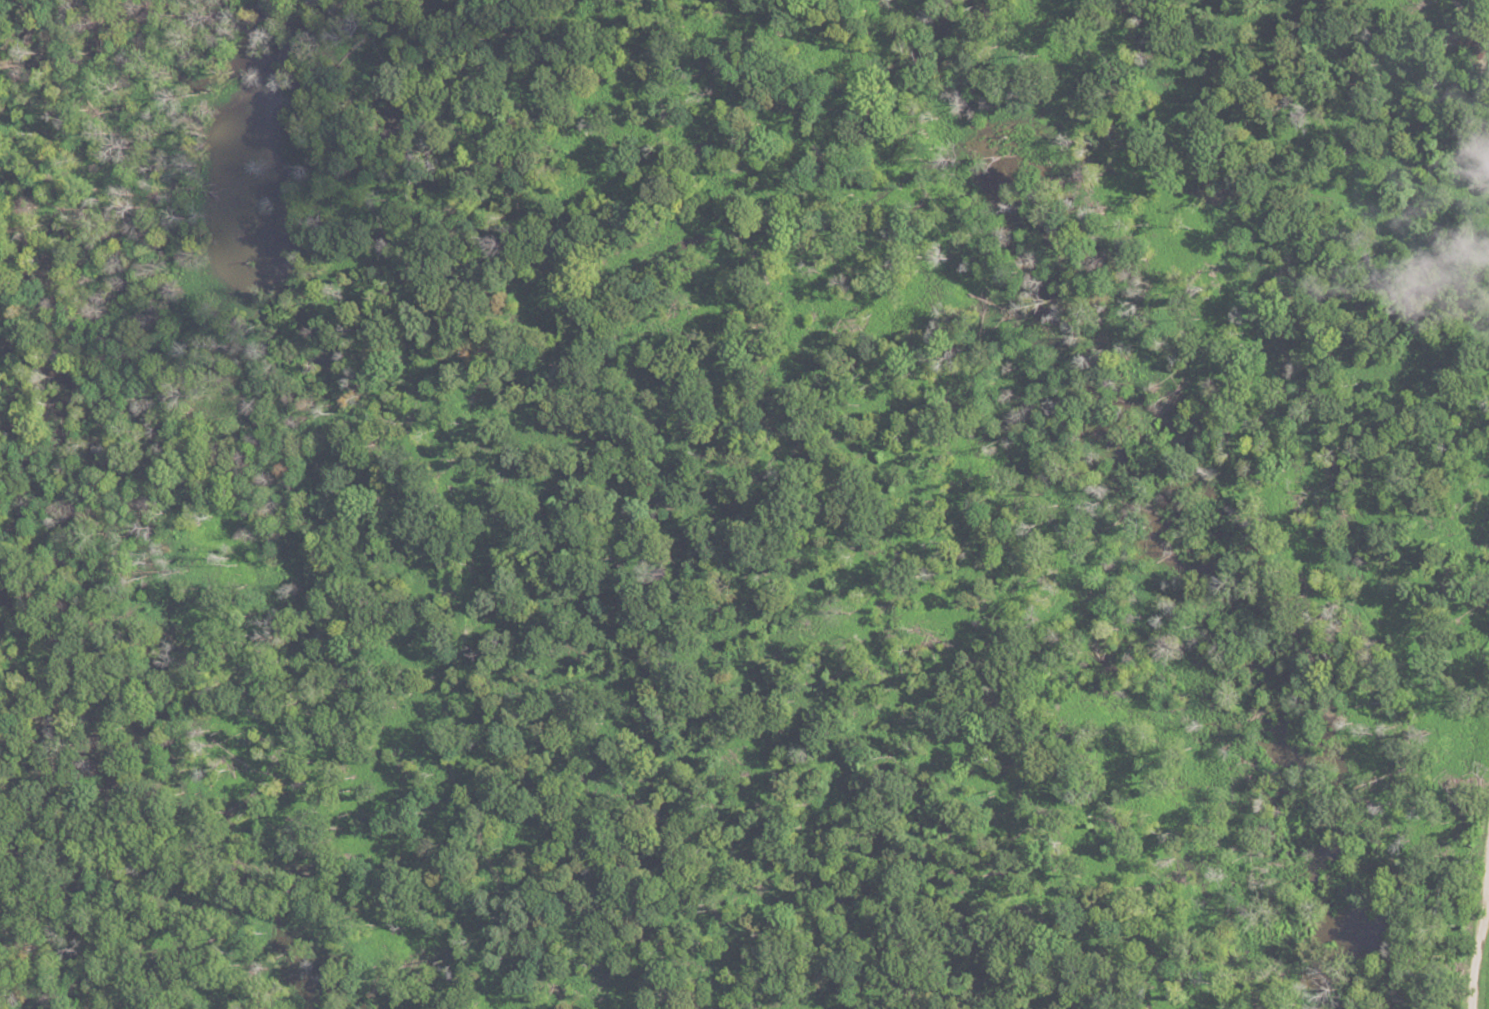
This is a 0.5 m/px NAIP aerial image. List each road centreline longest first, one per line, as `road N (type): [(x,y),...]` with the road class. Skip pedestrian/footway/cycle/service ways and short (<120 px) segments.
road 1 (residential): [(1470,1008),(1488,825)]

